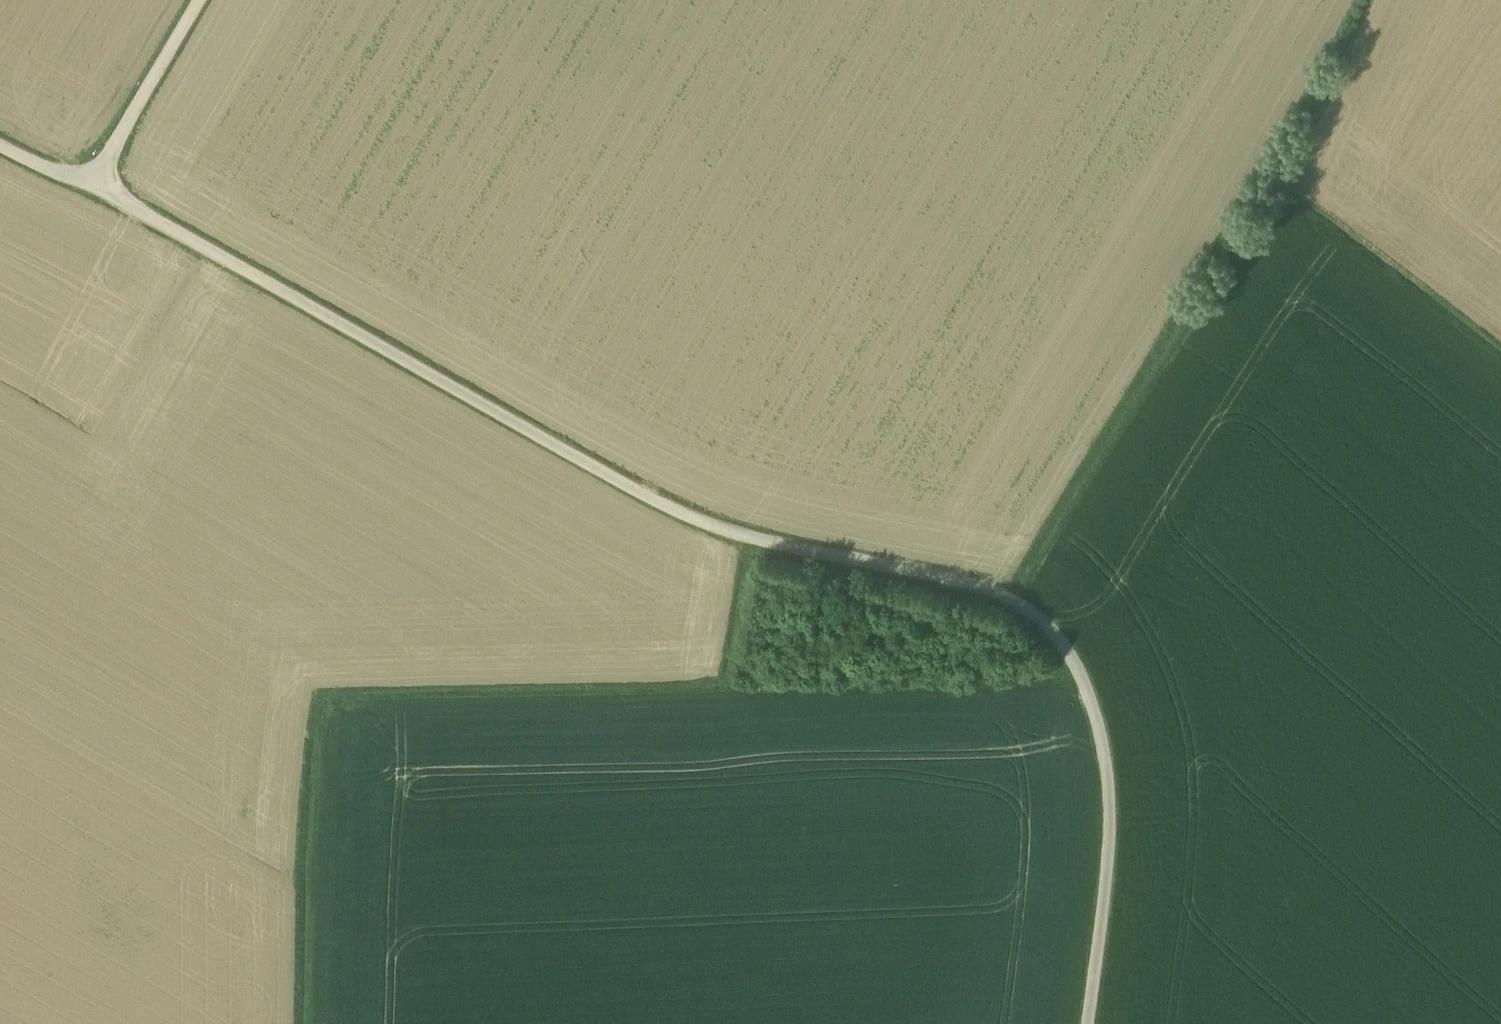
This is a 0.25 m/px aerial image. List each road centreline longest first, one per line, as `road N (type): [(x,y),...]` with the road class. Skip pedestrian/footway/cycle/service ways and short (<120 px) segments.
road 1 (unclassified): [(95,188),(711,526),(1027,604),(1076,659),(1109,754),(1114,815),(1090,1023)]
road 2 (unclassified): [(205,0),(95,188)]

